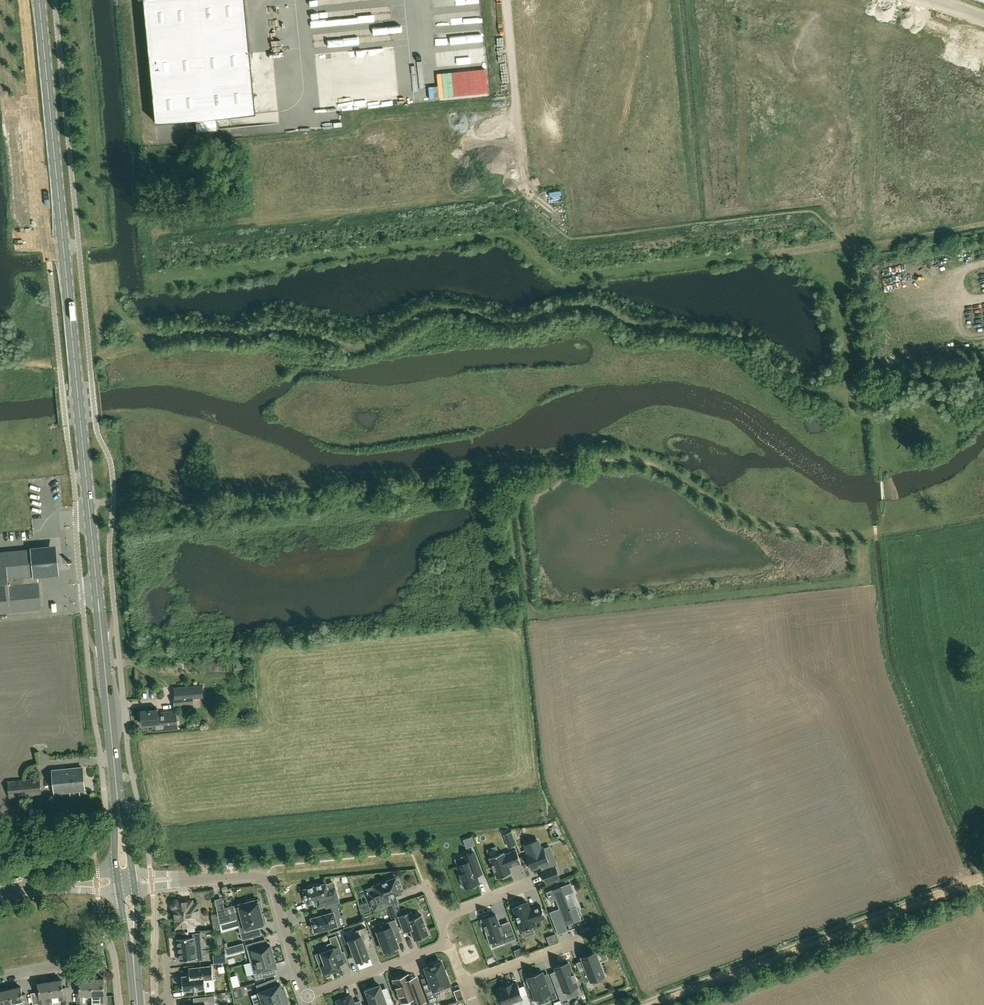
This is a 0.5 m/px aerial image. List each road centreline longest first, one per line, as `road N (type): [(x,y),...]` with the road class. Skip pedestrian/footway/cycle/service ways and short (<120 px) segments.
road 1 (secondary): [(125,882),(39,0)]
road 2 (track): [(879,416),(853,417),(842,392),(793,379),(746,336),(646,327),(596,302),(515,324),(447,306),(373,343),(274,331),(169,337),(90,358)]
road 3 (track): [(647,1004),(983,879)]
road 4 (residential): [(125,882),(267,880),(305,998)]
road 5 (residential): [(305,998),(445,946)]
road 6 (unclassified): [(0,896),(125,882)]
road 7 (secondary): [(138,1004),(125,882)]
road 8 (residential): [(468,981),(581,938)]

